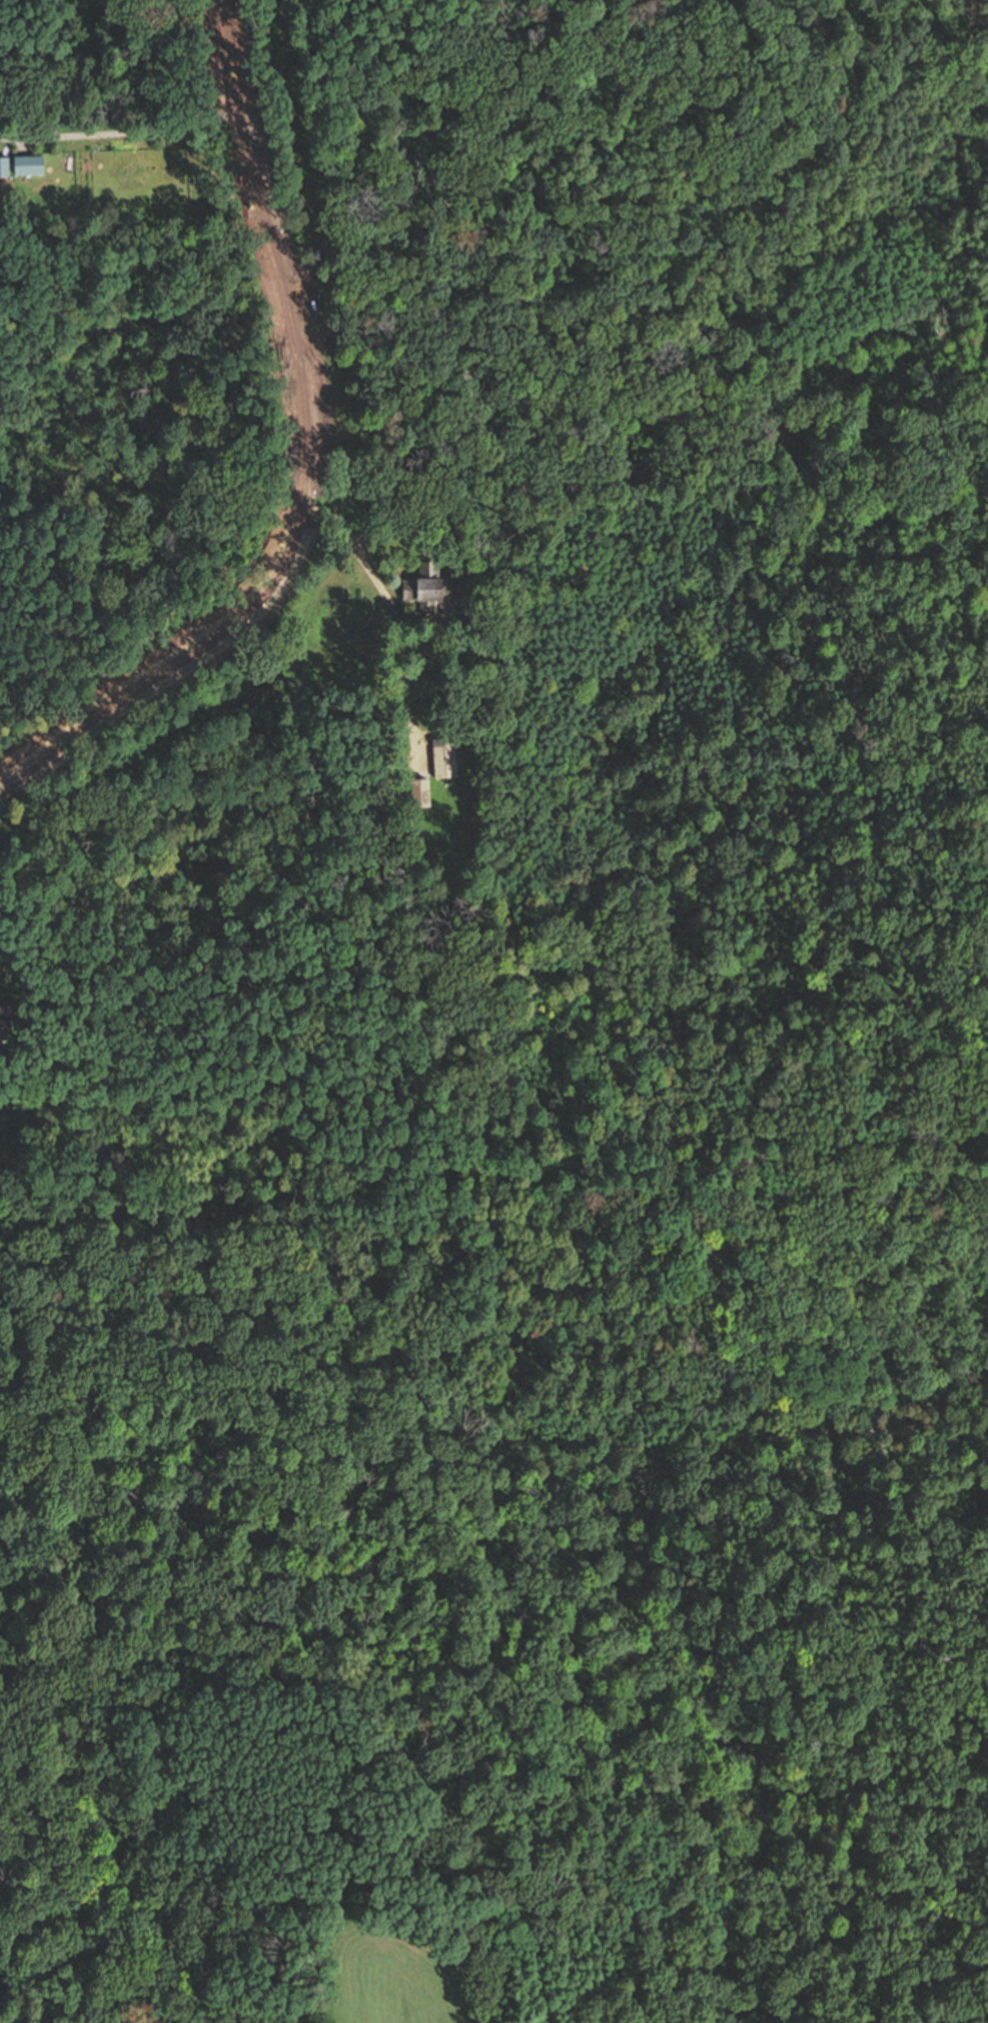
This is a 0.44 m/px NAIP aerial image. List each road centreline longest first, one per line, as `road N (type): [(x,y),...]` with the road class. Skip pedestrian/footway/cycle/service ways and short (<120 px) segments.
road 1 (residential): [(0,785),(248,612),(288,556),(305,495),(301,369),(247,157),(223,0)]

